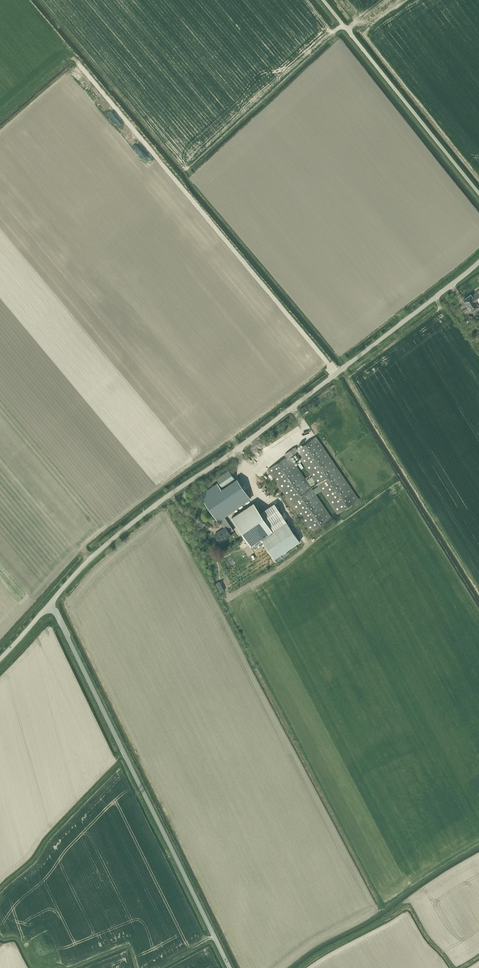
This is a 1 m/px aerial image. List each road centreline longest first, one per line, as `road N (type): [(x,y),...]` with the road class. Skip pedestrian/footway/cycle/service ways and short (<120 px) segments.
road 1 (unclassified): [(50,606),(95,555),(478,261)]
road 2 (unclassified): [(229,967),(50,606)]
road 3 (unclassified): [(478,193),(323,0)]

